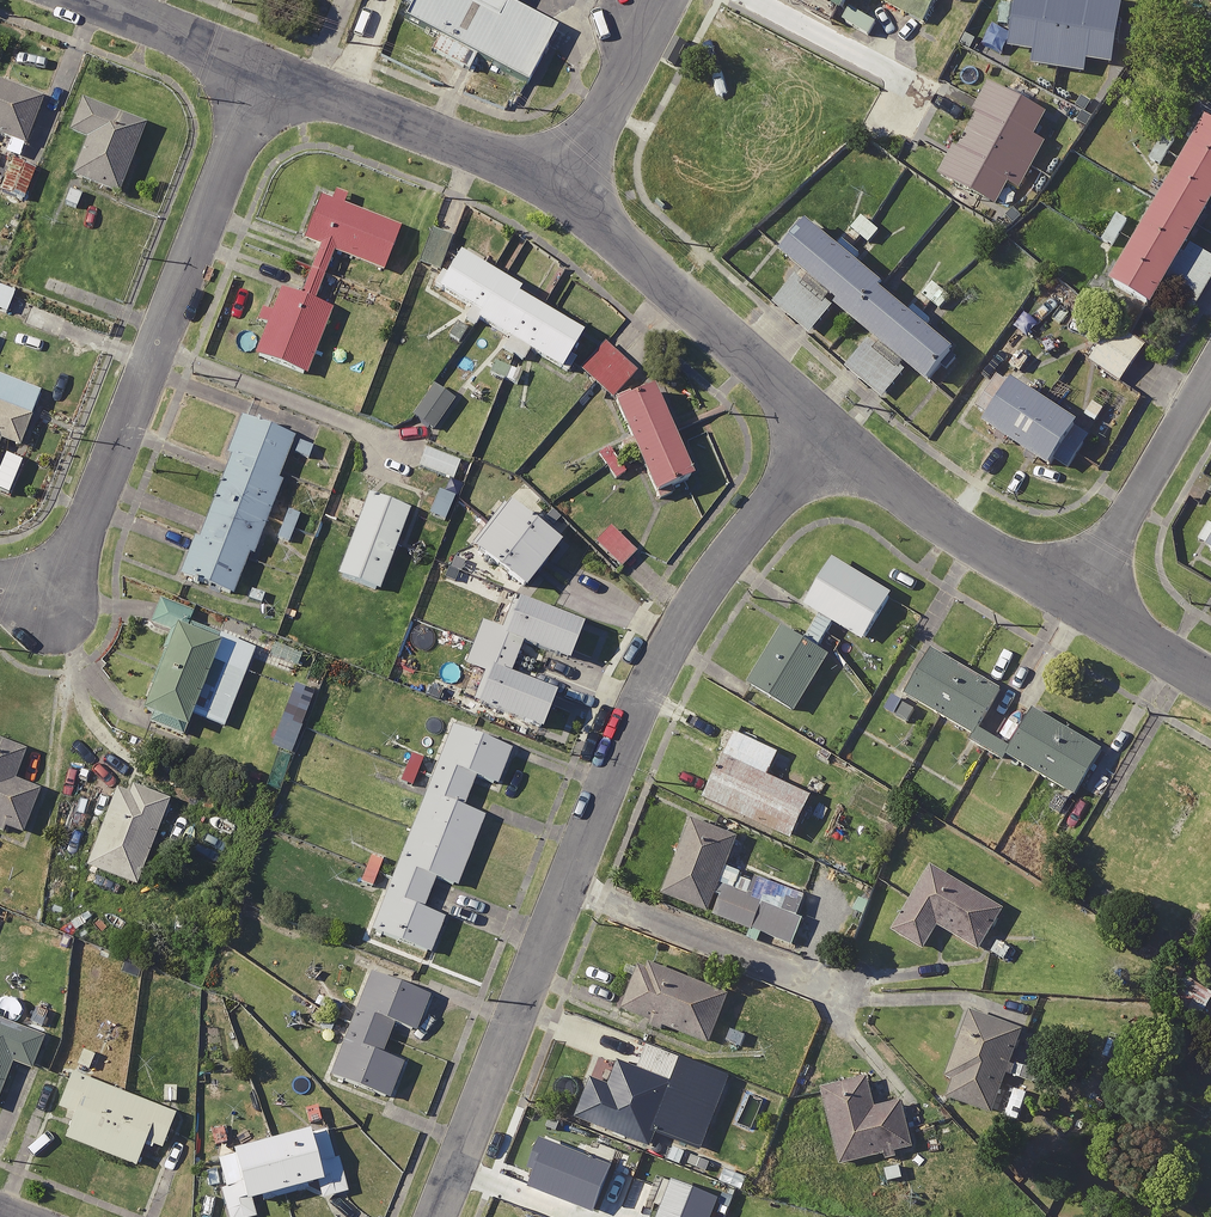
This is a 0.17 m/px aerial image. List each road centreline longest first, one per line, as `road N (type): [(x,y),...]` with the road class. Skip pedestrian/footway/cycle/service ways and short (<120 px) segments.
road 1 (residential): [(832,436),(721,565),(677,625),(644,689),(436,1216)]
road 2 (residential): [(259,69),(55,607),(0,585)]
road 3 (residential): [(563,190),(832,436)]
road 4 (residential): [(259,69),(563,190)]
road 5 (residential): [(832,436),(948,528),(1076,600)]
road 6 (residential): [(1210,373),(1076,600)]
road 7 (residential): [(563,190),(665,0)]
road 8 (residential): [(85,0),(259,69)]
road 9 (residential): [(1076,600),(1210,680)]

